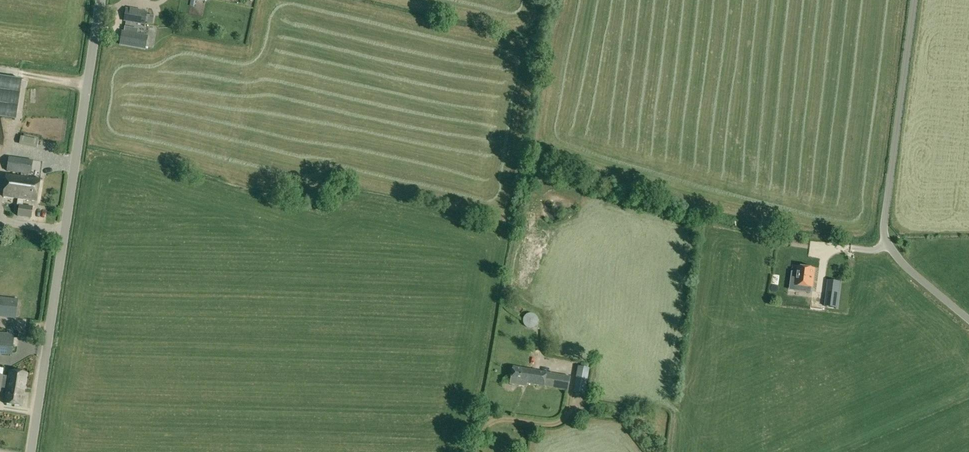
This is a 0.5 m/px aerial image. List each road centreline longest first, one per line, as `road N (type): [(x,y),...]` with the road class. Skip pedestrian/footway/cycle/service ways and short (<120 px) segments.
road 1 (unclassified): [(32,451),(102,0)]
road 2 (unclassified): [(914,0),(884,235),(909,270),(968,319)]
road 3 (track): [(968,402),(854,451)]

